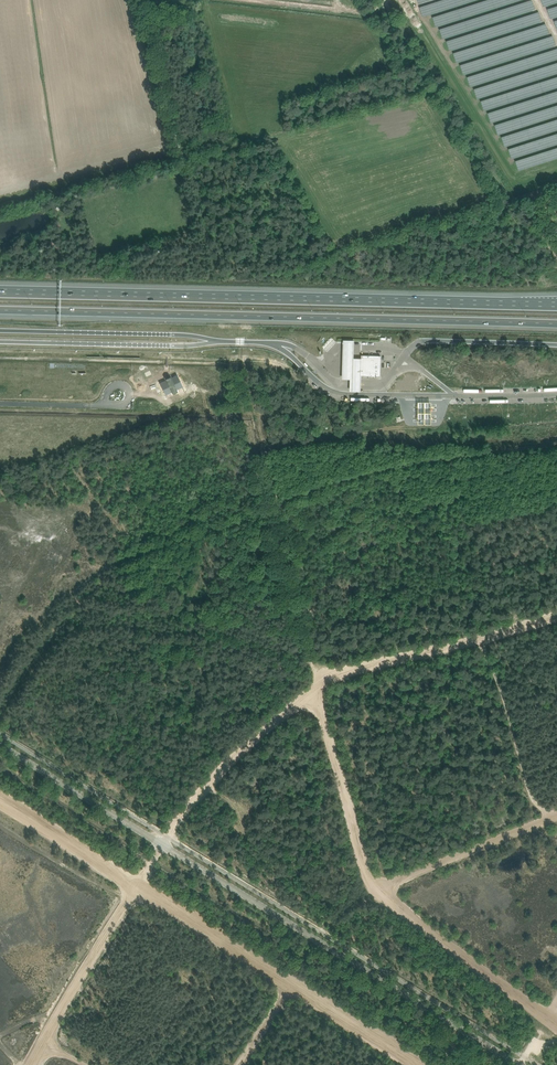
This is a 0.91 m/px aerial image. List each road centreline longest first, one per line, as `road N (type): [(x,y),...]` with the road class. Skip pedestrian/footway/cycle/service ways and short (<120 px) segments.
road 1 (track): [(556,440),(339,475),(271,513),(120,562),(47,610),(52,623),(0,712)]
road 2 (tertiary): [(522,1064),(0,745)]
road 3 (motorway): [(556,304),(0,291)]
road 4 (motorway): [(0,311),(556,323)]
road 5 (track): [(423,1064),(0,797)]
road 6 (track): [(556,1023),(367,876),(320,686)]
road 7 (track): [(320,686),(248,424)]
road 8 (track): [(31,1064),(163,844)]
road 9 (track): [(556,614),(339,672),(320,686)]
road 10 (track): [(320,686),(239,750),(163,844)]
road 11 (motorway): [(0,331),(211,341)]
road 12 (motorway): [(0,341),(211,341)]
road 13 (track): [(481,639),(527,788),(555,817)]
road 14 (track): [(383,895),(393,883),(556,816)]

